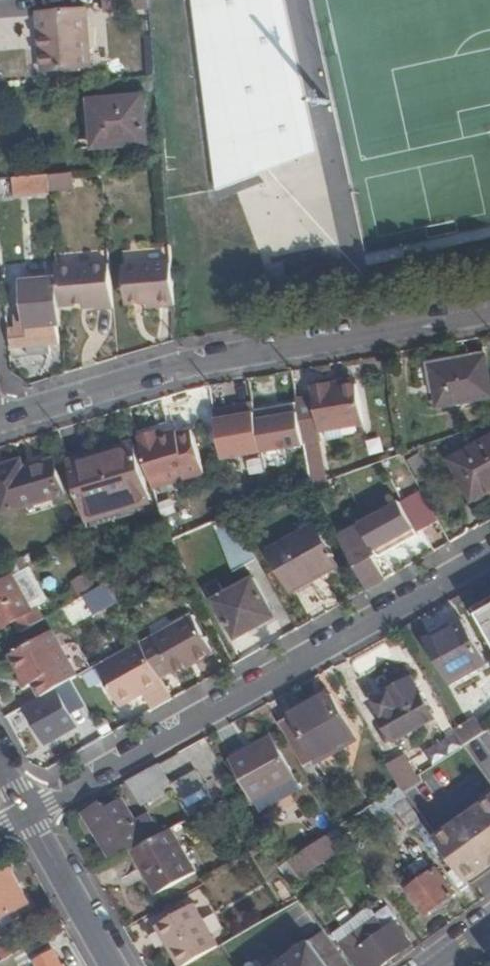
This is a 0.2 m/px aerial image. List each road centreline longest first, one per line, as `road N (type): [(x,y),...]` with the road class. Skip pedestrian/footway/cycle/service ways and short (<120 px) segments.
road 1 (residential): [(25,812),(489,558)]
road 2 (residential): [(489,317),(165,372),(0,424)]
road 3 (residential): [(25,812),(110,965)]

